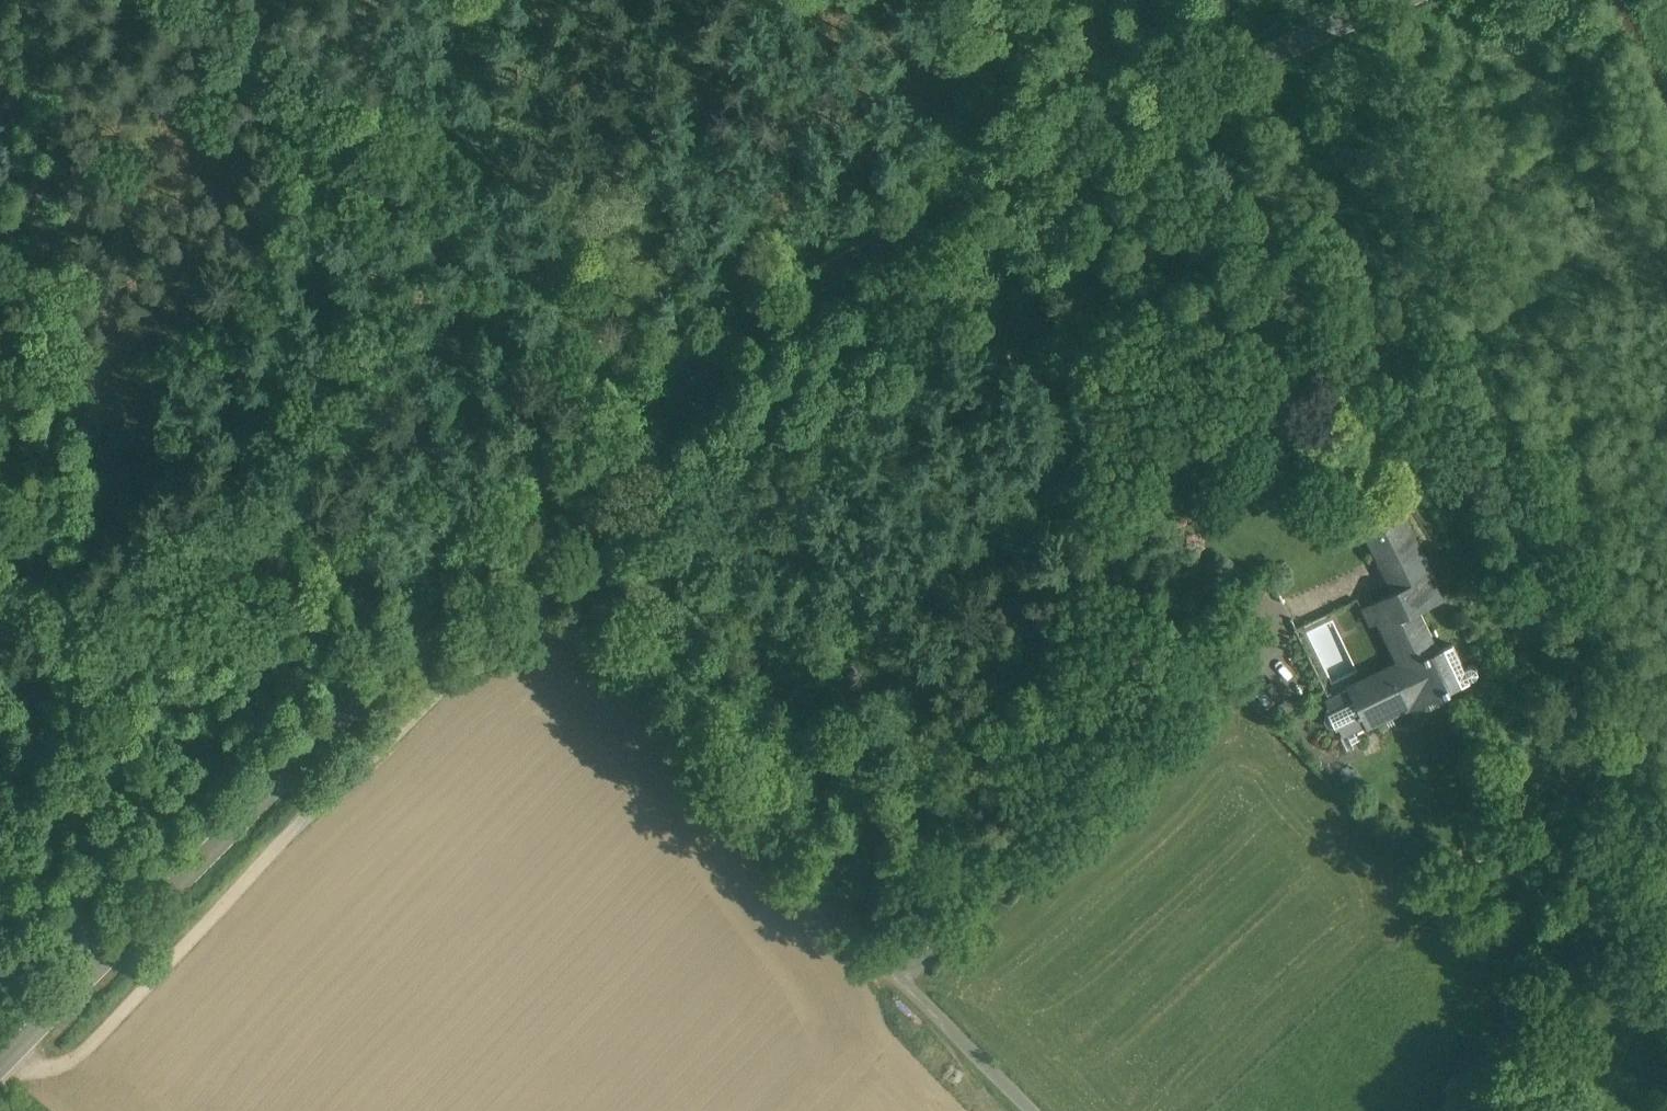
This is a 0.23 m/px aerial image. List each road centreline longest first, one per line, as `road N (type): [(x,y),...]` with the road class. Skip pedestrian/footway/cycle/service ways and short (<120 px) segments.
road 1 (tertiary): [(596,460),(689,371),(797,294),(1149,109),(1405,0)]
road 2 (tertiary): [(596,460),(41,1023)]
road 3 (track): [(658,682),(584,638),(537,629),(500,638),(324,803),(269,792)]
road 4 (track): [(14,557),(48,838),(41,1023)]
road 5 (track): [(14,557),(478,586)]
road 6 (track): [(324,803),(80,1058),(26,1081),(0,1077)]
road 7 (track): [(1149,109),(1052,0)]

